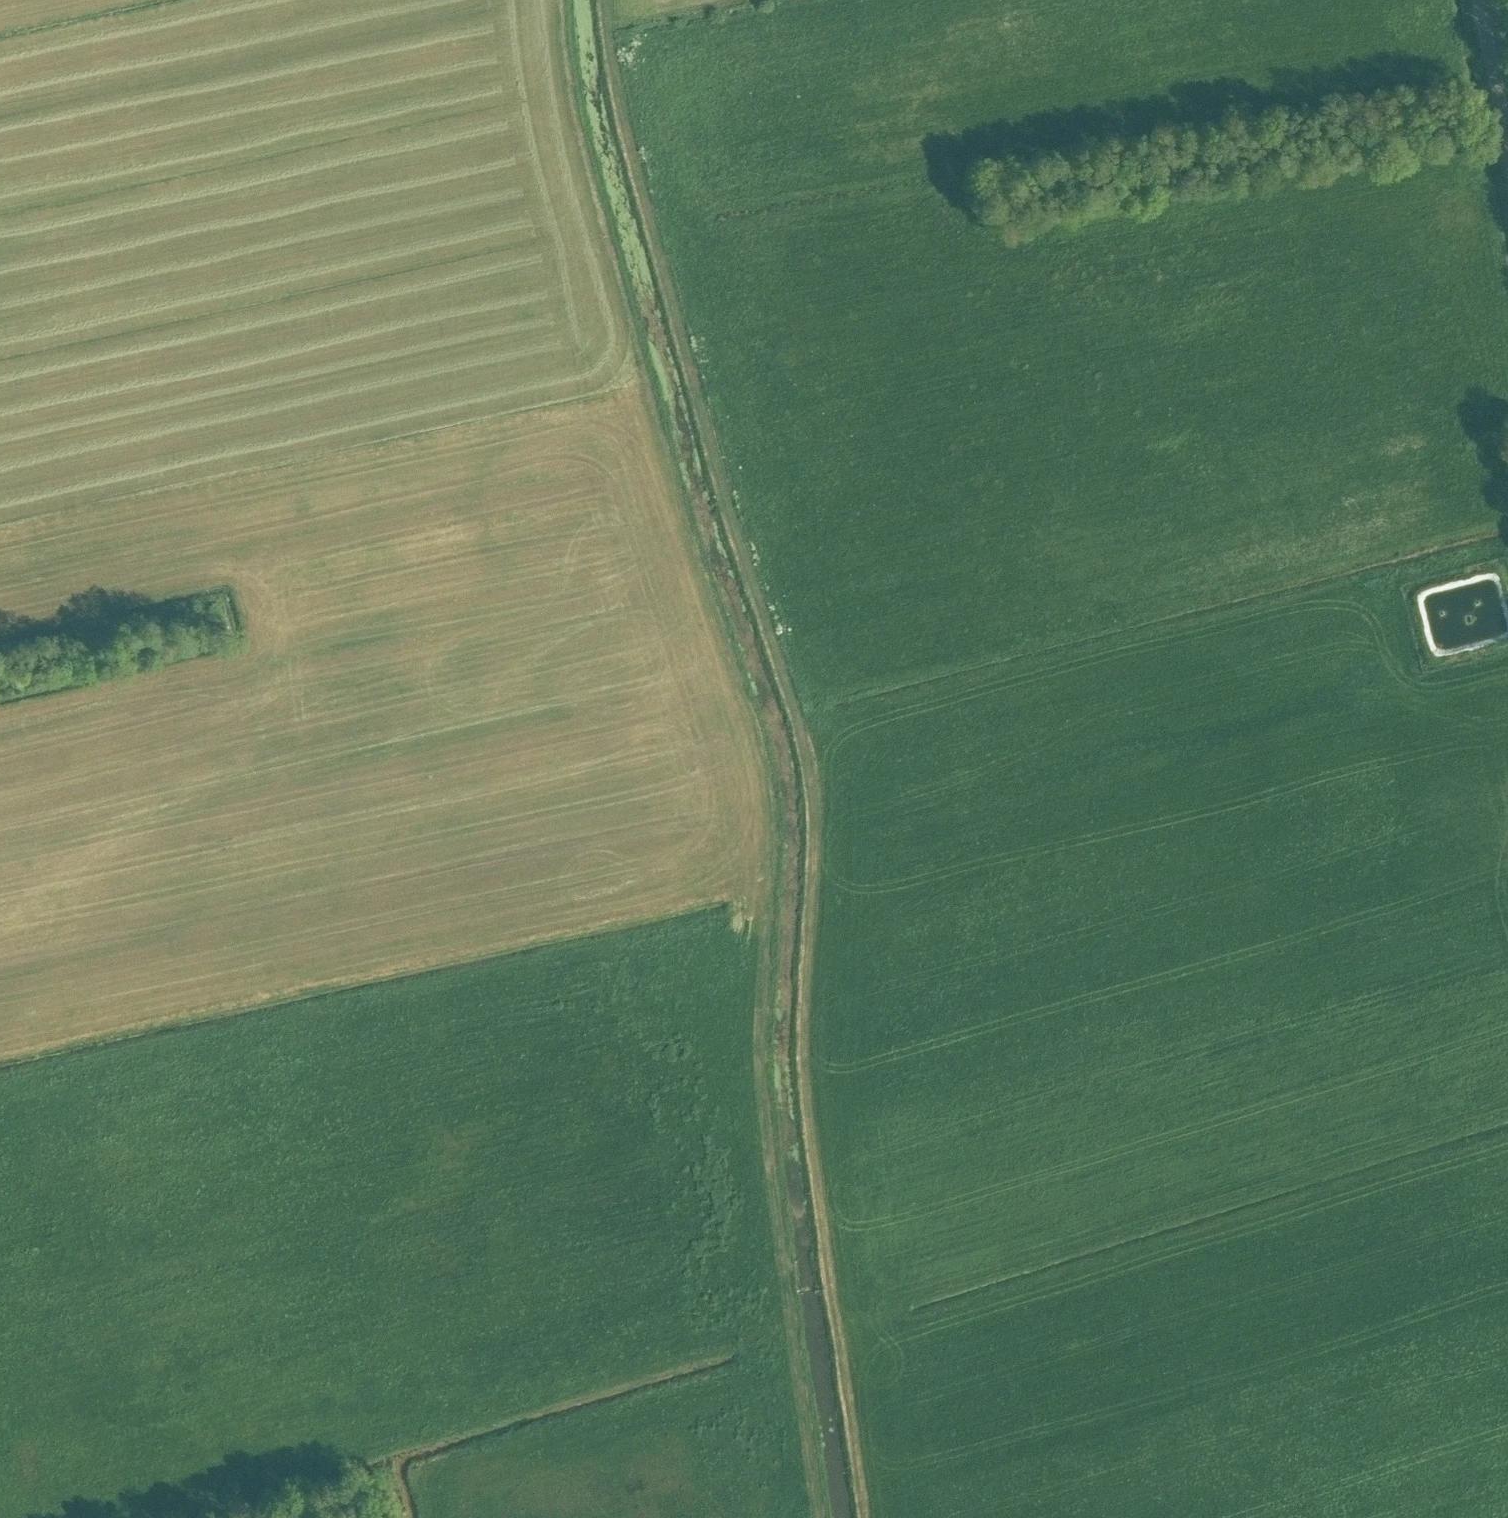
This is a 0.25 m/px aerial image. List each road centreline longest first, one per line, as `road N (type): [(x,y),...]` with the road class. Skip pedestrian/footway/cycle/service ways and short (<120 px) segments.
road 1 (track): [(823,1517),(766,1118),(775,810),(577,146),(565,0)]
road 2 (unclassified): [(1507,143),(1480,0)]

